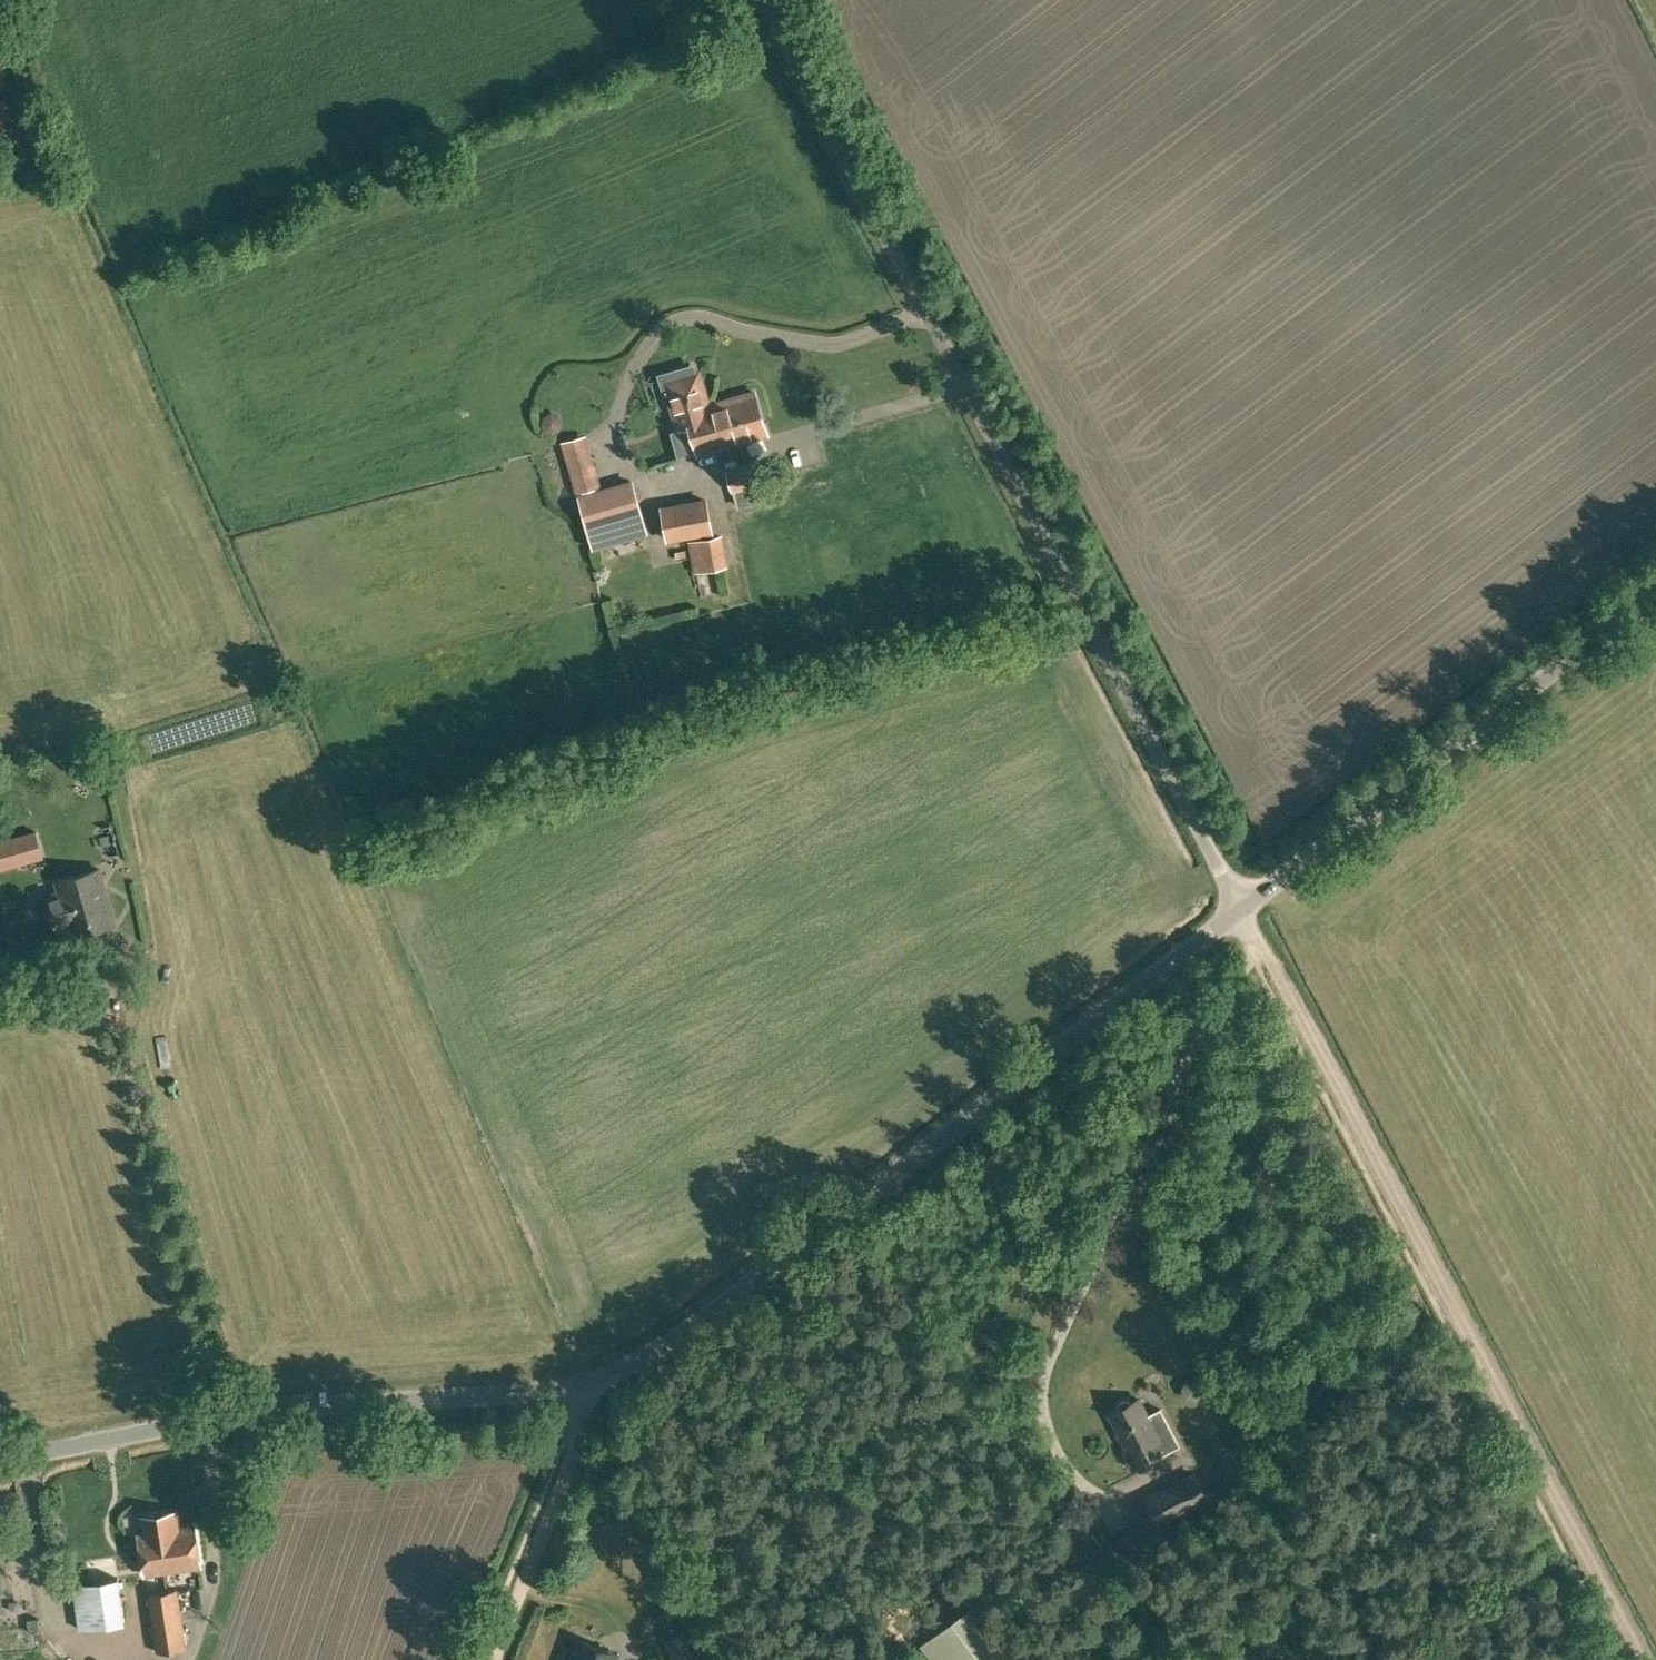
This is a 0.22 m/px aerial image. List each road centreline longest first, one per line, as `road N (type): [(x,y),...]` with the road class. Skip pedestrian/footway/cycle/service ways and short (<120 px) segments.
road 1 (unclassified): [(0,1462),(301,1407),(561,1393),(637,1369),(1245,911)]
road 2 (unclassified): [(1245,911),(764,0)]
road 3 (track): [(1245,911),(1640,1659)]
road 4 (unclassified): [(1245,911),(1655,594)]
road 5 (track): [(592,1387),(577,1455),(495,1659)]

